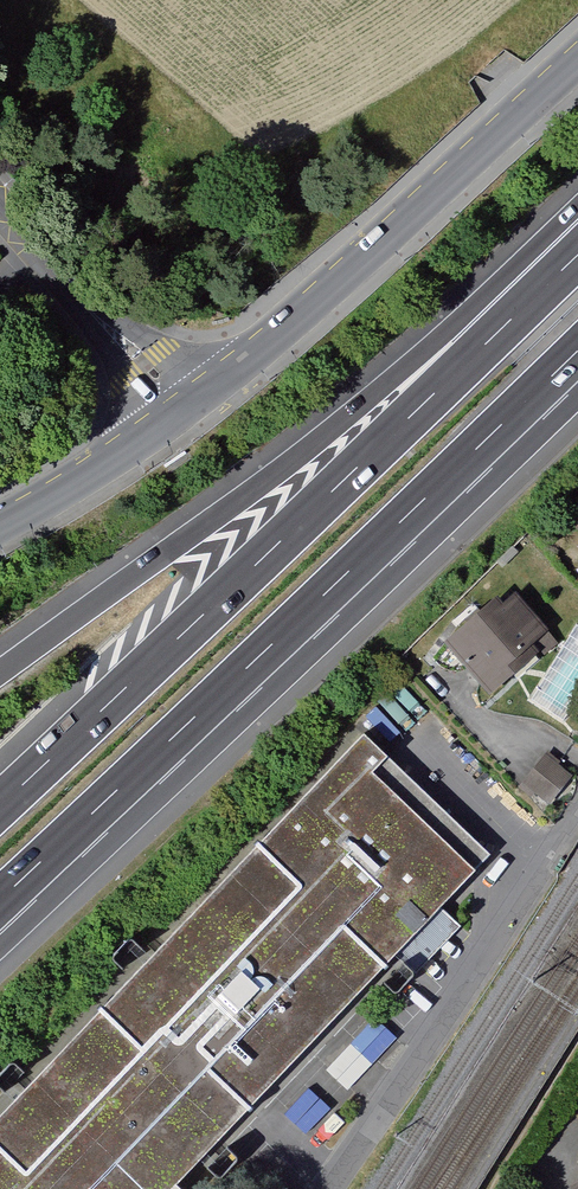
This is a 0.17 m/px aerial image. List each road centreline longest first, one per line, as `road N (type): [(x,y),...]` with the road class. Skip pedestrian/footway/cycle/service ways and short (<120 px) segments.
road 1 (motorway): [(0,902),(577,353)]
road 2 (motorway): [(525,304),(0,804)]
road 3 (motorway): [(525,304),(342,424),(0,671)]
road 4 (secondary): [(177,414),(577,65)]
road 5 (unclassified): [(327,1188),(577,801)]
road 6 (residential): [(177,414),(0,209)]
road 7 (secondary): [(177,414),(0,525)]

